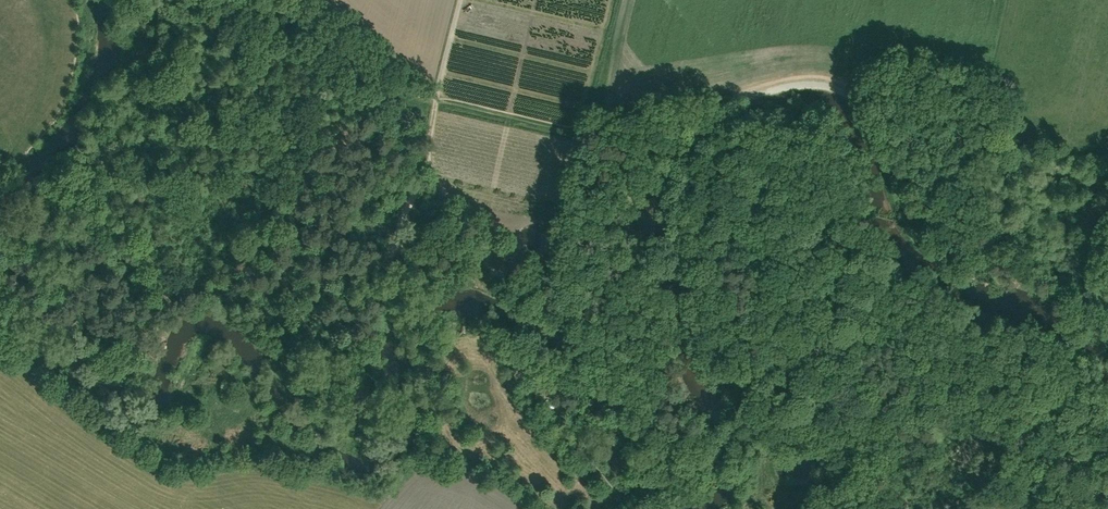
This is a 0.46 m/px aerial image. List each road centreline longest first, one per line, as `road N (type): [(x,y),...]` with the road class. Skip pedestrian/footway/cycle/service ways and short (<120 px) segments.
road 1 (track): [(341,42),(372,103),(431,174),(436,99),(460,0)]
road 2 (track): [(473,218),(431,174),(407,209),(383,289)]

